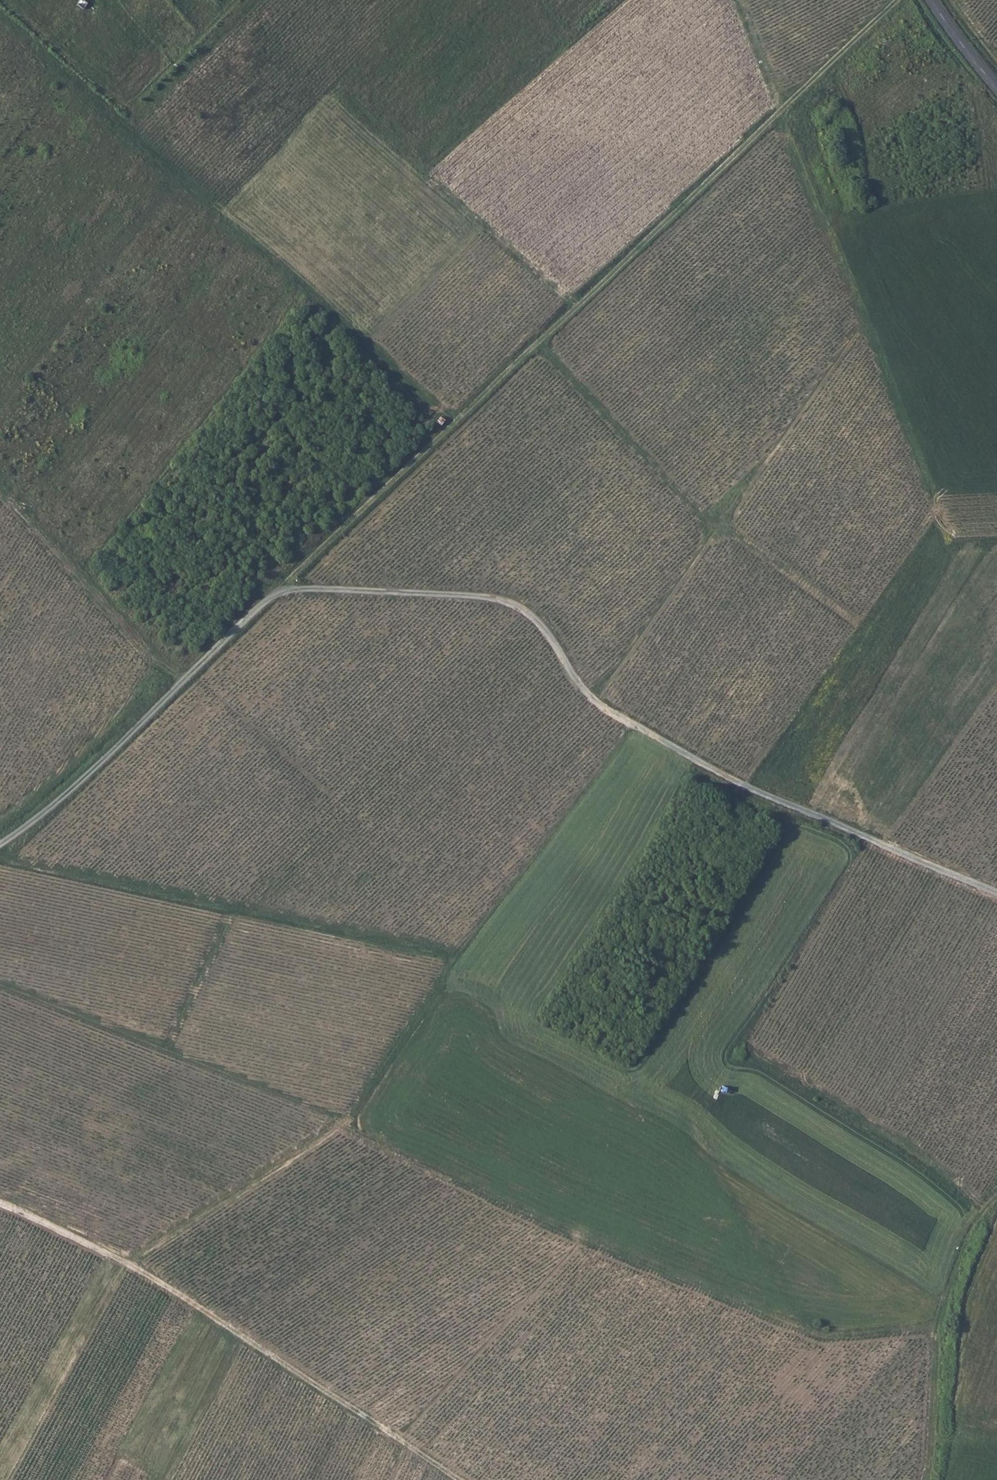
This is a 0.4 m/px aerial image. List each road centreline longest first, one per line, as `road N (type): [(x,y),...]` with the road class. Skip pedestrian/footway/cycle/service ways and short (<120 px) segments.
road 1 (track): [(0,986),(326,1114),(368,1143),(576,1241),(828,1341),(932,1330)]
road 2 (track): [(273,597),(508,603),(535,622),(580,690),(628,725),(732,782),(996,897)]
road 3 (track): [(628,725),(345,1127),(126,1261)]
road 4 (track): [(273,597),(781,112)]
road 5 (track): [(456,420),(0,24)]
road 6 (track): [(459,1479),(126,1261),(0,1207)]
road 7 (track): [(996,541),(951,547),(943,533),(781,112)]
road 8 (track): [(219,219),(330,93),(575,310)]
road 9 (track): [(0,855),(457,958)]
road 10 (track): [(591,701),(861,324)]
road 11 (track): [(539,343),(710,526),(851,624)]
road 12 (track): [(0,844),(104,759),(273,597)]
road 13 (track): [(923,1479),(932,1330),(966,1235),(996,1196)]
road 14 (track): [(981,1216),(942,1175),(745,1050)]
road 15 (track): [(0,499),(178,686)]
road 16 (track): [(807,1333),(698,1115)]
road 17 (track): [(422,175),(565,45),(543,0)]
road 18 (track): [(781,112),(900,0)]
road 19 (track): [(164,1051),(232,907)]
road 20 (track): [(781,112),(735,0)]

